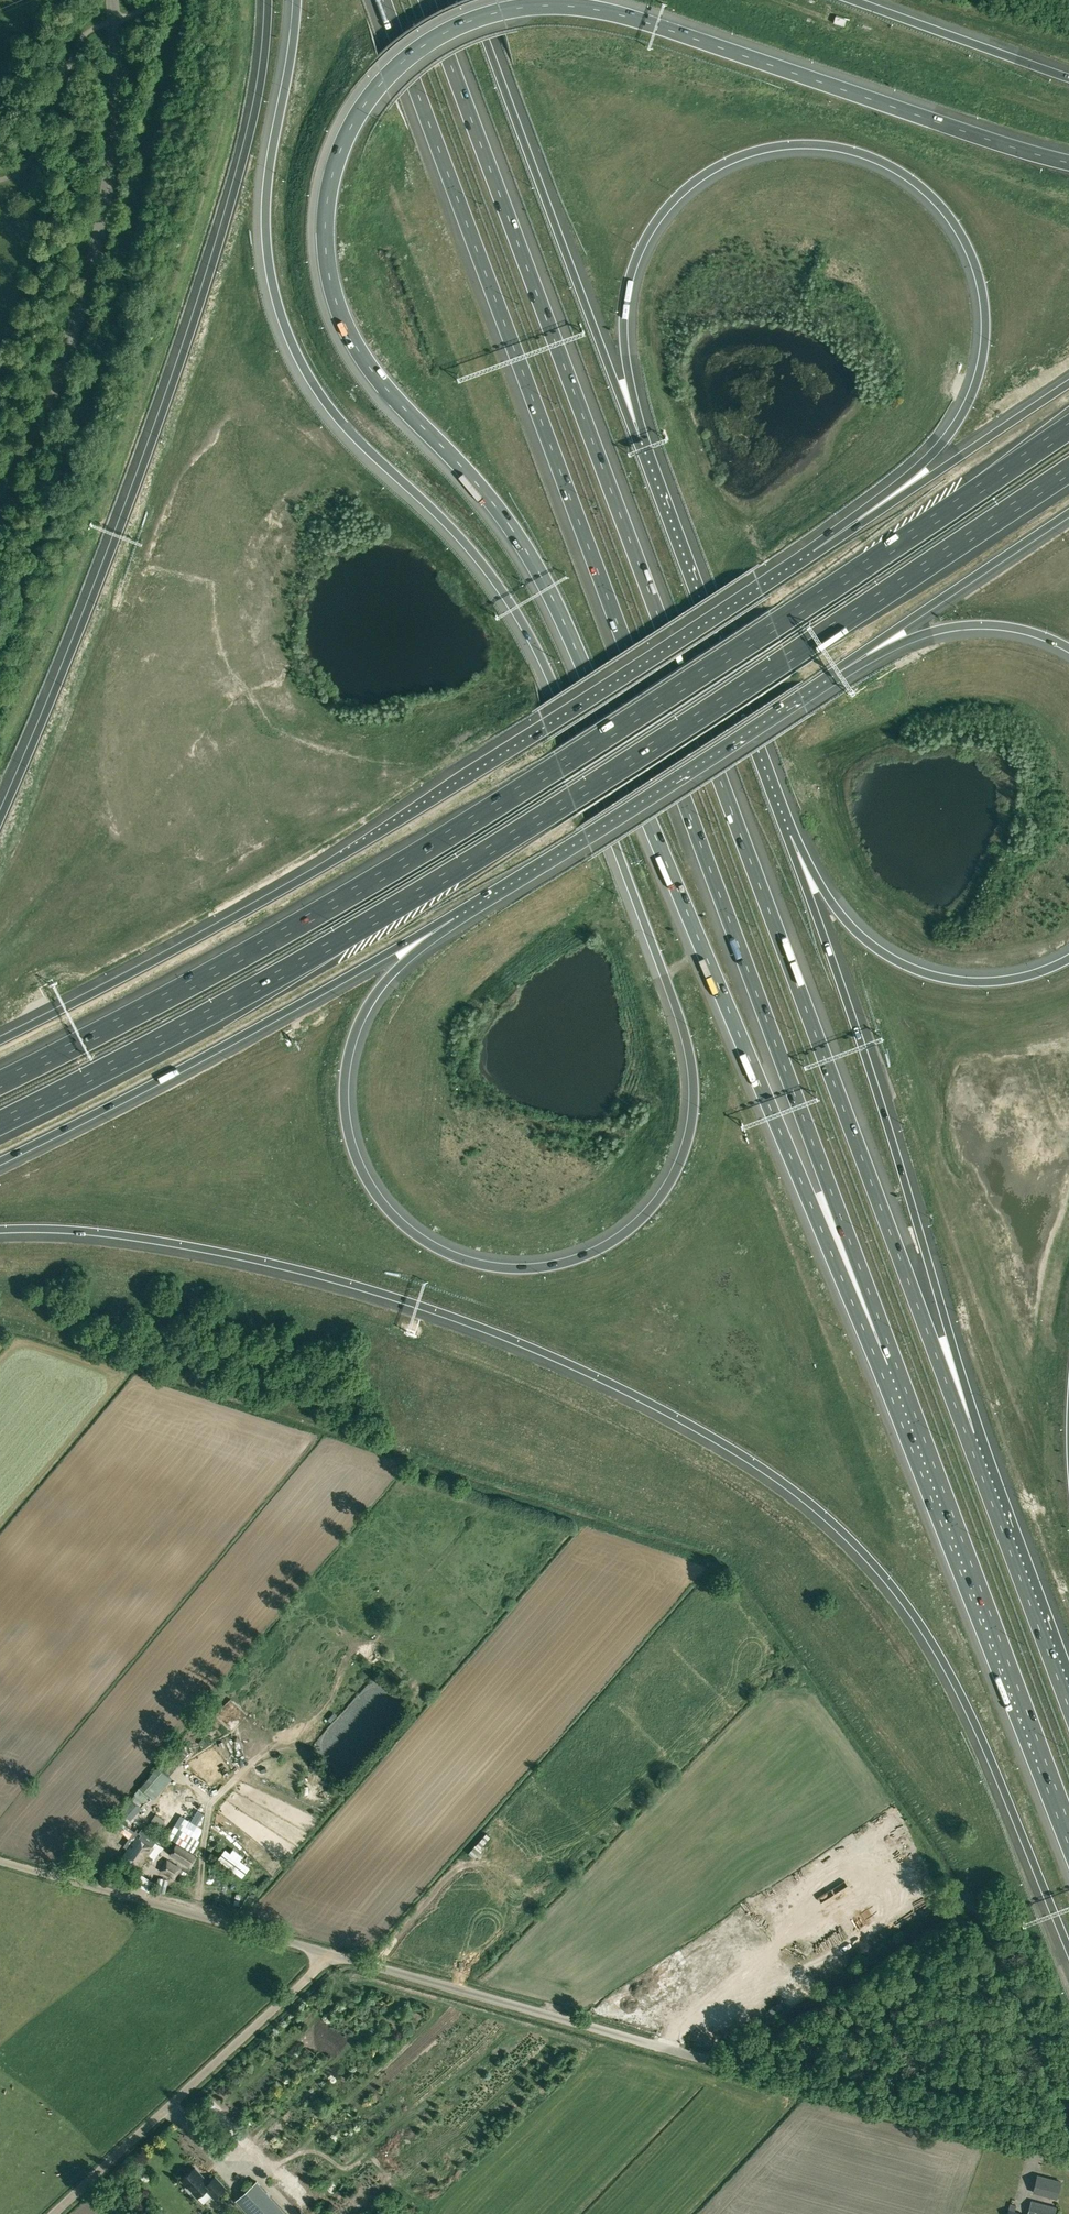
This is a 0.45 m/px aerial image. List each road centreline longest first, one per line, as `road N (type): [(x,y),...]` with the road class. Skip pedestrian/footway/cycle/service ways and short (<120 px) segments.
road 1 (motorway): [(1068,163),(660,26),(547,5),(467,21),(408,57),(358,114),(327,198),(327,264),(350,335),(389,392),(502,514),(537,568),(842,1276),(892,1355)]
road 2 (motorway): [(297,0),(265,221),(291,343),(353,435),(461,539),(527,627),(575,734),(692,1062),(693,1116),(671,1178),(627,1232),(592,1254),(515,1269),(455,1258),(397,1220),(365,1176),(345,1089),(362,1016),(384,983),(453,916)]
road 3 (motorway): [(969,1442),(426,0)]
road 4 (motorway): [(383,0),(892,1355)]
road 5 (motorway): [(0,1230),(82,1230),(219,1252),(417,1303),(645,1399),(770,1473),(874,1563),(935,1647),(1068,1950)]
road 6 (motorway): [(1068,427),(443,840),(0,1083)]
road 7 (motorway): [(0,1122),(197,1021),(499,844),(1068,470)]
road 8 (motorway): [(636,437),(624,301),(635,260),(666,211),(700,178),(778,147),(845,148),(901,171),(941,206),(976,270),(985,318),(978,375),(939,446),(815,555)]
road 9 (motorway): [(815,555),(410,816),(0,1040)]
road 10 (motorway): [(268,0),(253,119),(196,316),(0,818)]
road 11 (unclassified): [(1068,2166),(332,1954)]
road 12 (motorway): [(969,1442),(915,1218),(787,836)]
road 13 (motorway): [(0,1161),(453,916)]
road 14 (unclassified): [(0,492),(82,305),(100,232),(115,124),(113,0)]
road 15 (motorway): [(892,1355),(1068,1834)]
road 16 (motorway): [(636,437),(473,0)]
road 17 (motorway): [(453,916),(834,671)]
road 18 (motorway): [(787,836),(636,437)]
road 19 (unclassified): [(55,2213),(332,1954)]
road 20 (motorway): [(1068,958),(996,980),(931,976),(876,948),(850,924),(787,836)]
road 21 (unclassified): [(0,1861),(332,1954)]
road 22 (motorway): [(1068,384),(815,555)]
road 23 (motorway): [(1068,1708),(969,1442)]
road 24 (motorway): [(834,671),(1068,512)]
road 25 (motorway): [(834,671),(953,627),(1006,627),(1068,648)]
road 26 (motorway): [(1068,78),(852,0)]

